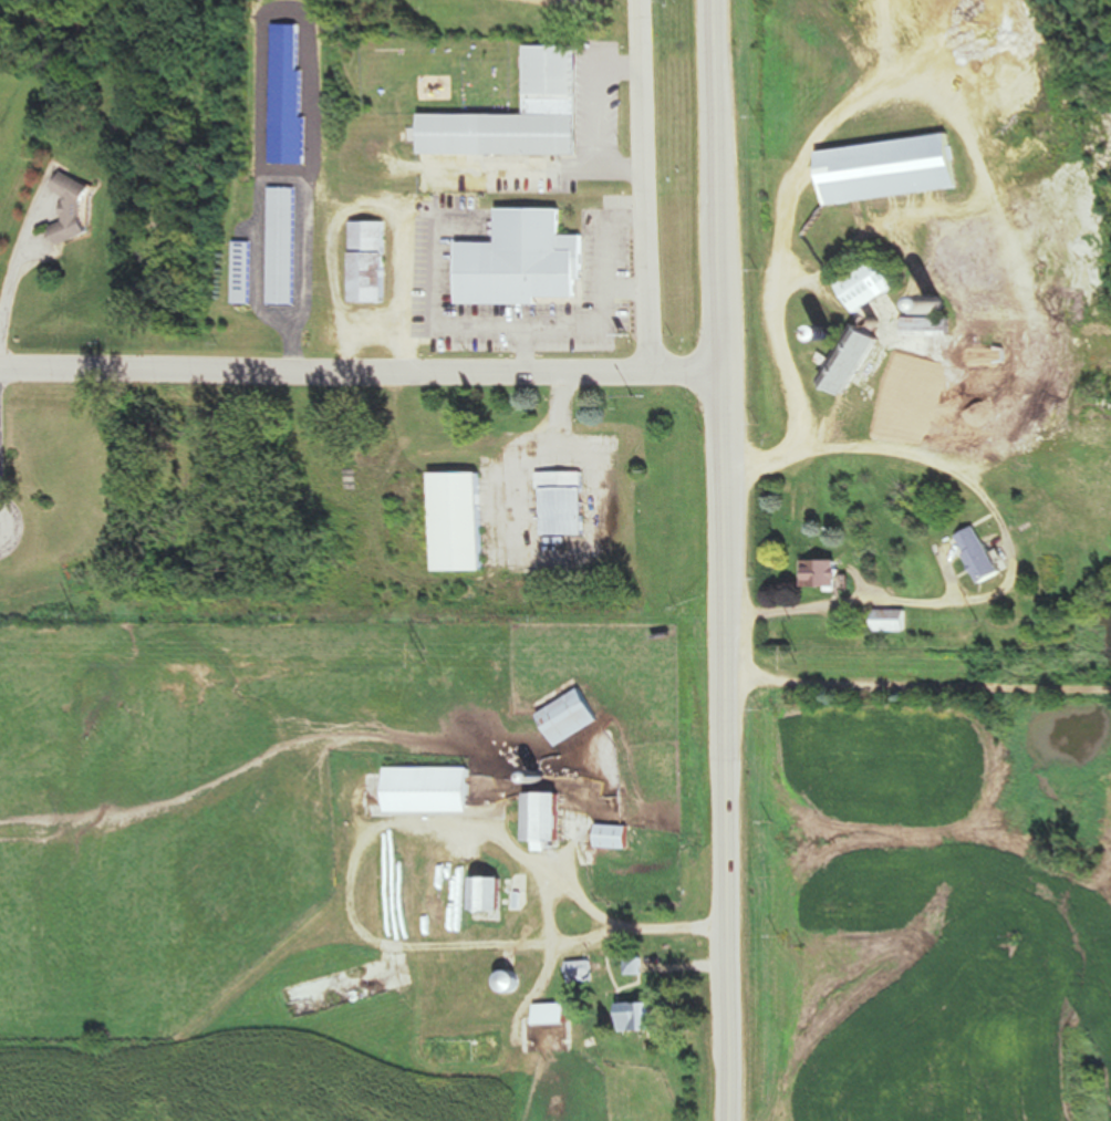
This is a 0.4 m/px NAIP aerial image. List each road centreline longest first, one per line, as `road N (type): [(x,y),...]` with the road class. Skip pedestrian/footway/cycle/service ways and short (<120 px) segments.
road 1 (secondary): [(729,1120),(720,0)]
road 2 (residential): [(721,372),(0,368)]
road 3 (residential): [(645,371),(641,0)]

